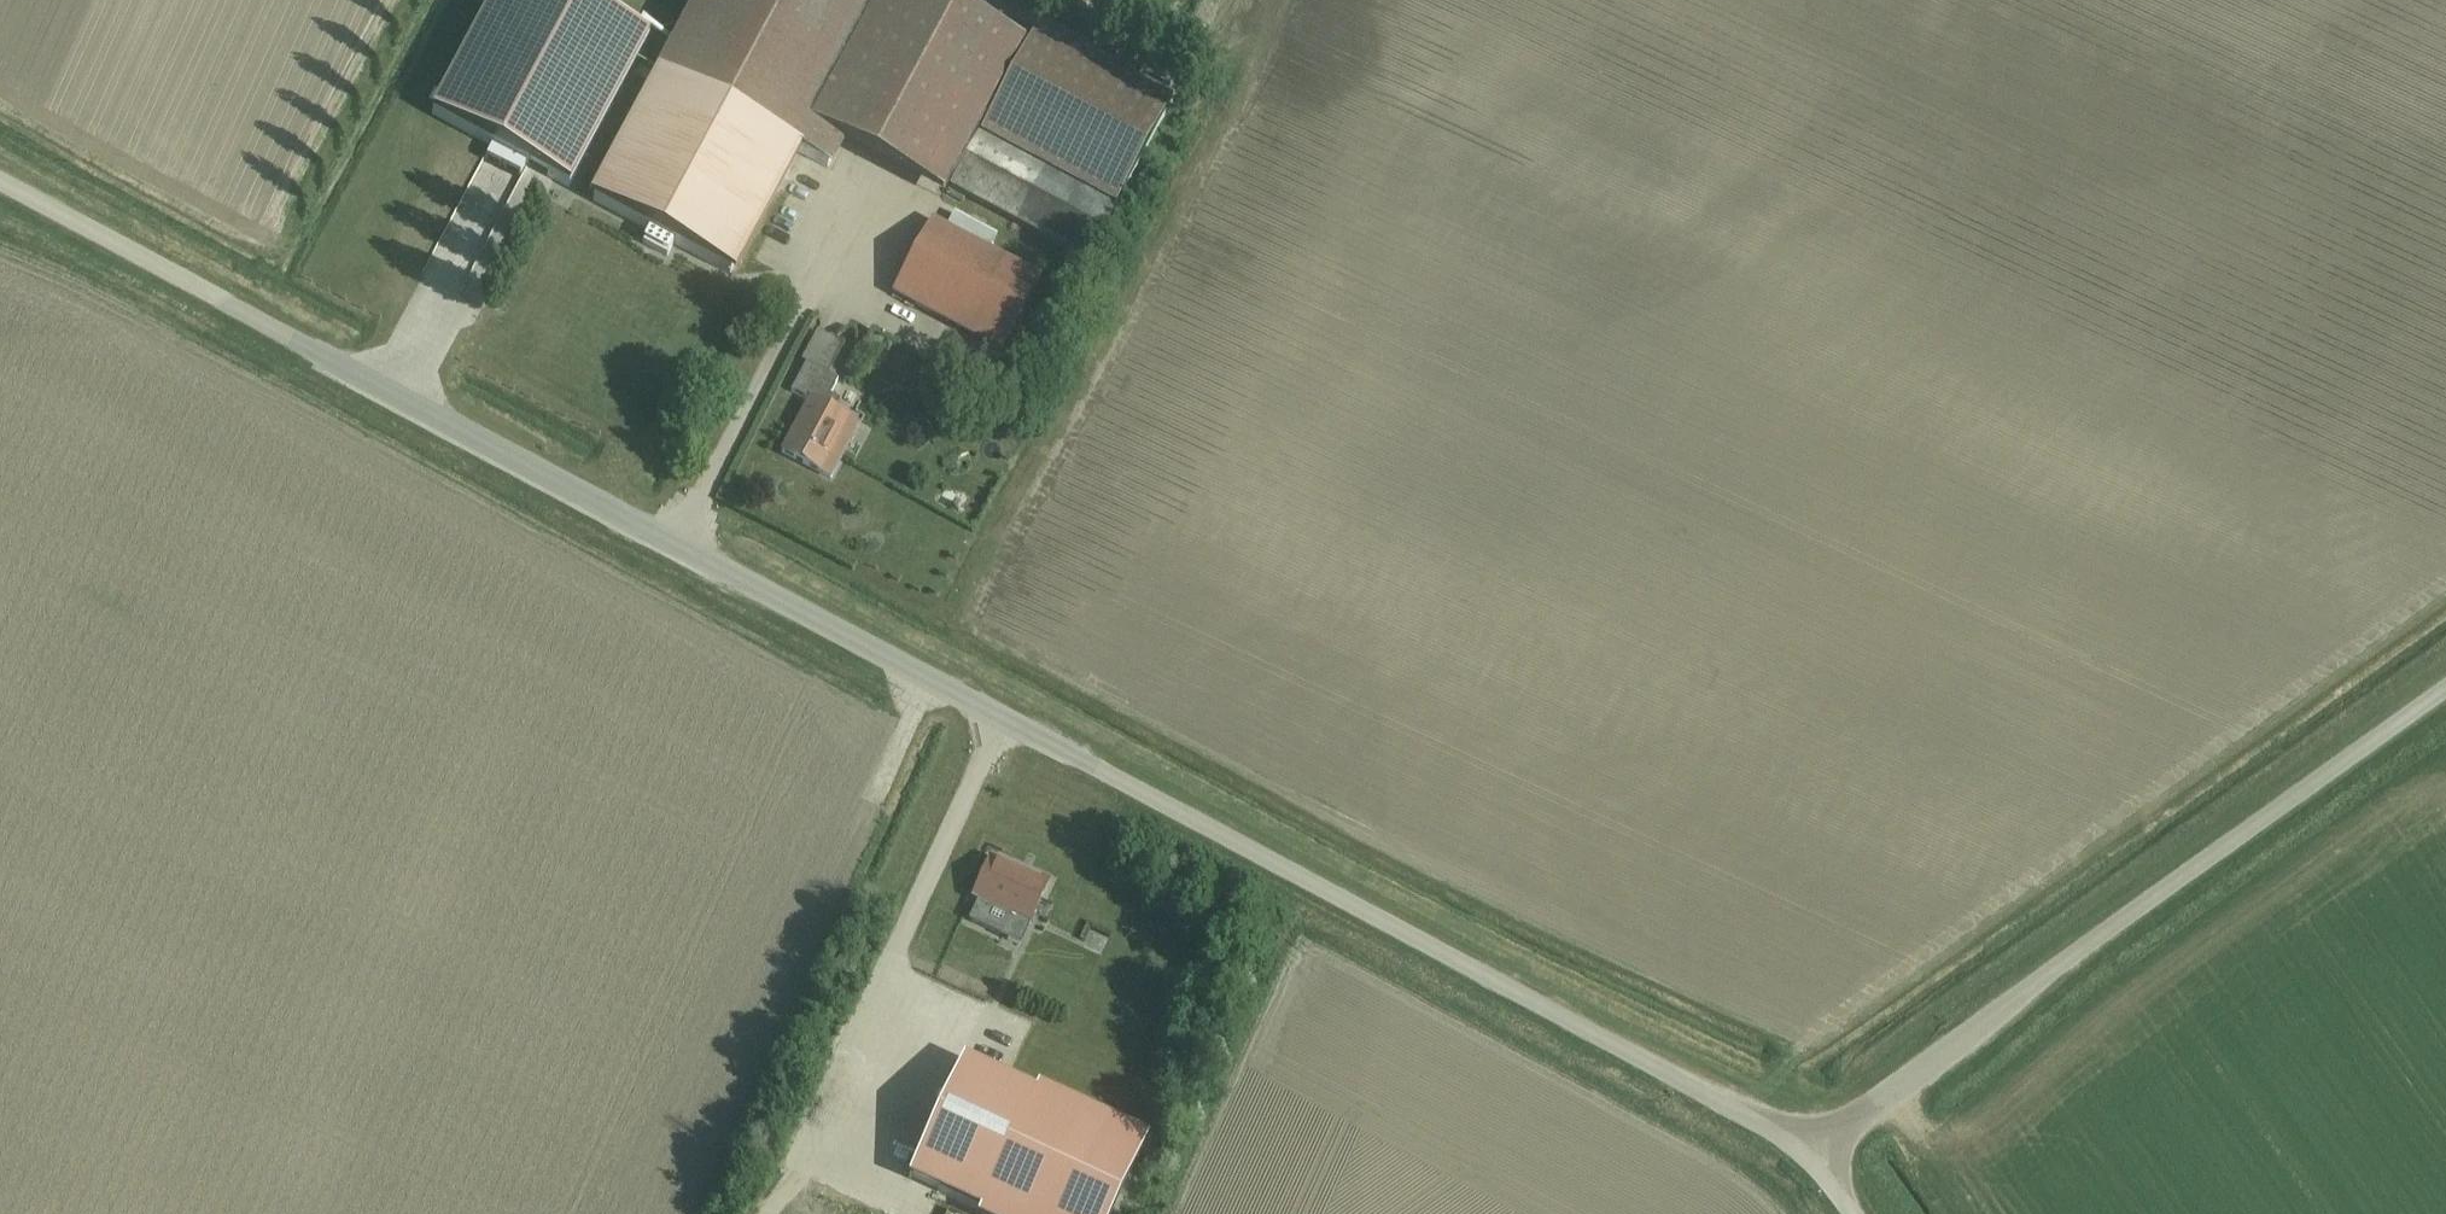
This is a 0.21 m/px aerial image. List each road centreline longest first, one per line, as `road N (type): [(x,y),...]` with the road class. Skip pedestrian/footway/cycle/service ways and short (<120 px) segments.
road 1 (unclassified): [(1795,1154),(1598,1037),(1134,786),(954,701),(0,180)]
road 2 (unclassified): [(1795,1154),(2445,686)]

